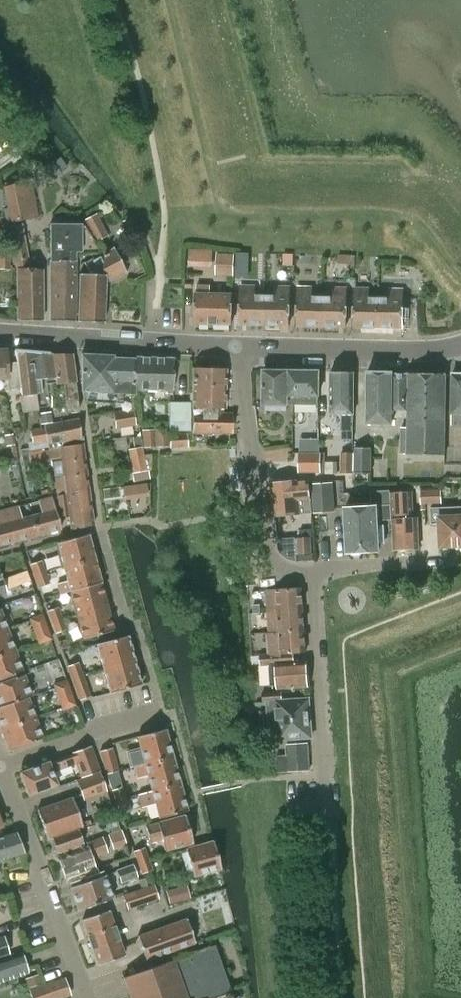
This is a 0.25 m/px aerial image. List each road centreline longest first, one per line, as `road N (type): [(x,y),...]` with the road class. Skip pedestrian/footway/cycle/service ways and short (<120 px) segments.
road 1 (residential): [(313,569),(271,572),(246,437),(241,346)]
road 2 (residential): [(332,810),(313,569)]
road 3 (tertiary): [(0,332),(241,346)]
road 4 (residential): [(83,997),(0,773)]
road 5 (tertiary): [(241,346),(460,345)]
road 6 (residential): [(0,768),(162,712)]
road 7 (residential): [(436,561),(313,569)]

